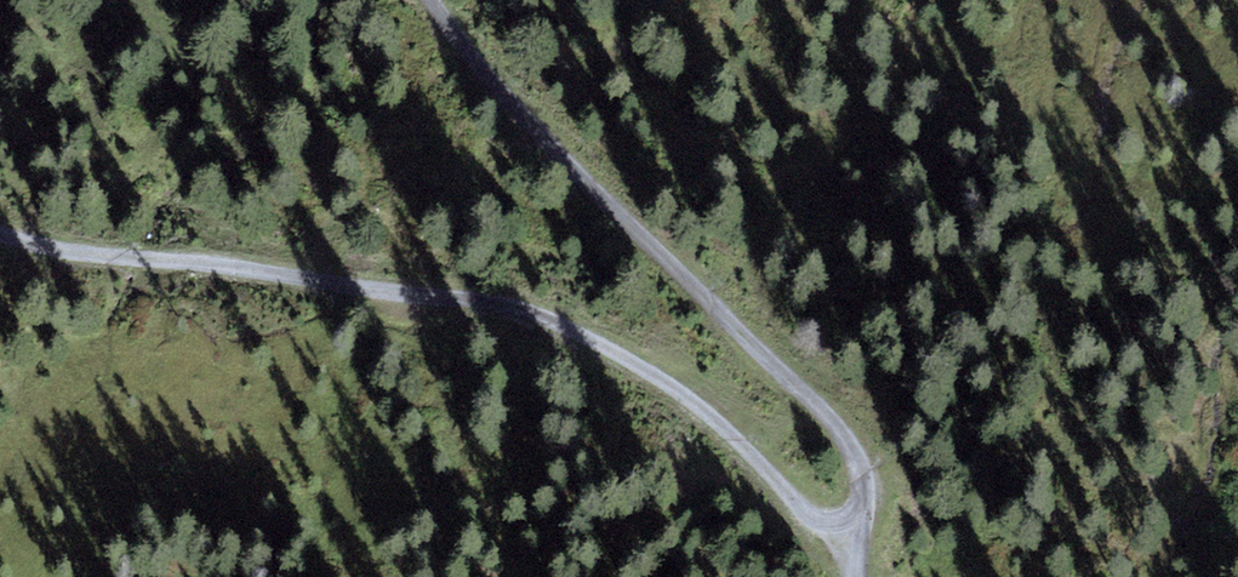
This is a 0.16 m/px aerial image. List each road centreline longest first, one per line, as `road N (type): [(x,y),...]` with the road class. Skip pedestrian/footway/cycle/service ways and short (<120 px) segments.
road 1 (track): [(847,563),(651,369),(520,299),(66,257),(0,233)]
road 2 (track): [(411,0),(472,82),(661,269),(819,398),(861,478),(847,563)]

